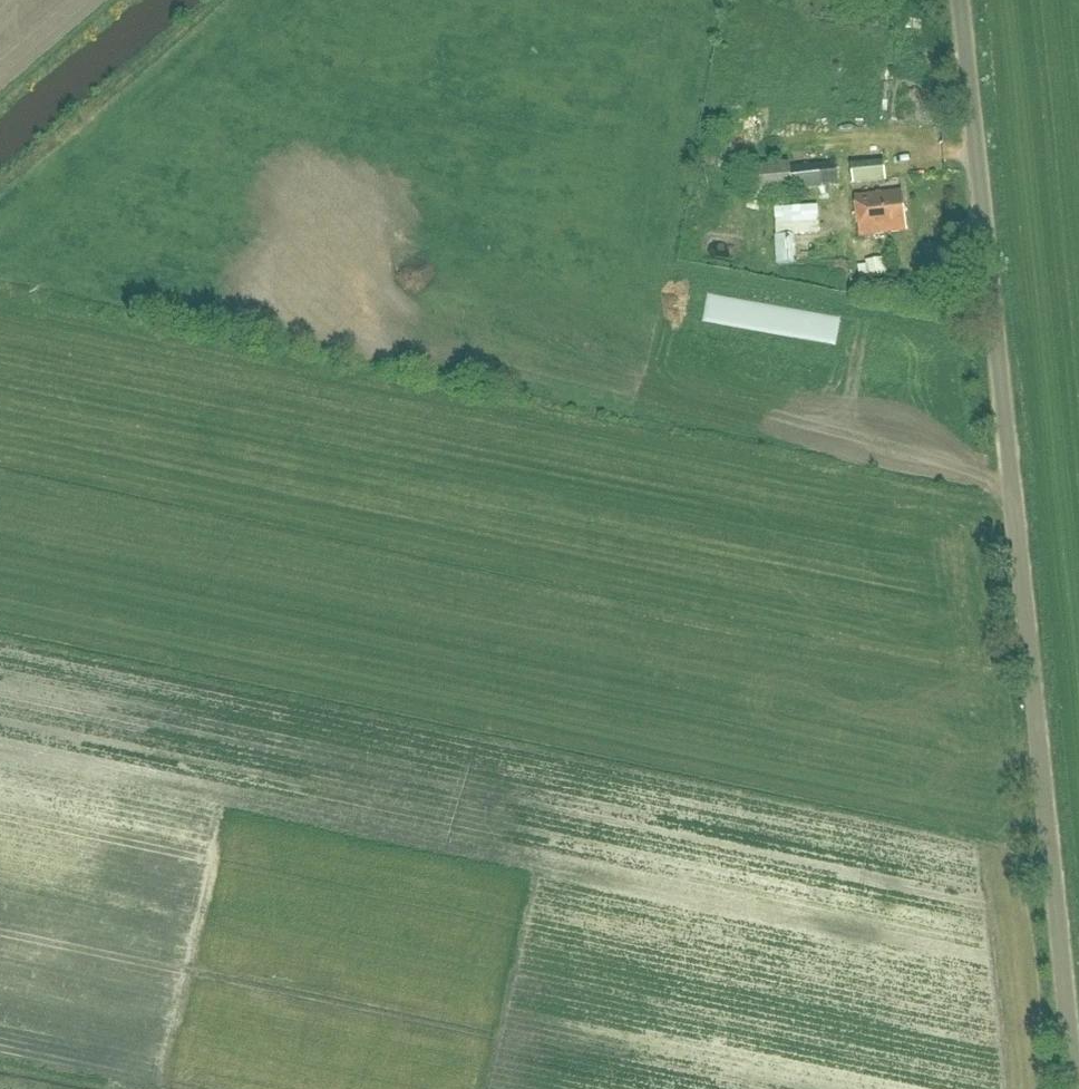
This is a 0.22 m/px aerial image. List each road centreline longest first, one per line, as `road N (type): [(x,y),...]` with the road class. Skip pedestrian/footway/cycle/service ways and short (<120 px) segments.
road 1 (unclassified): [(1078,1088),(966,0)]

